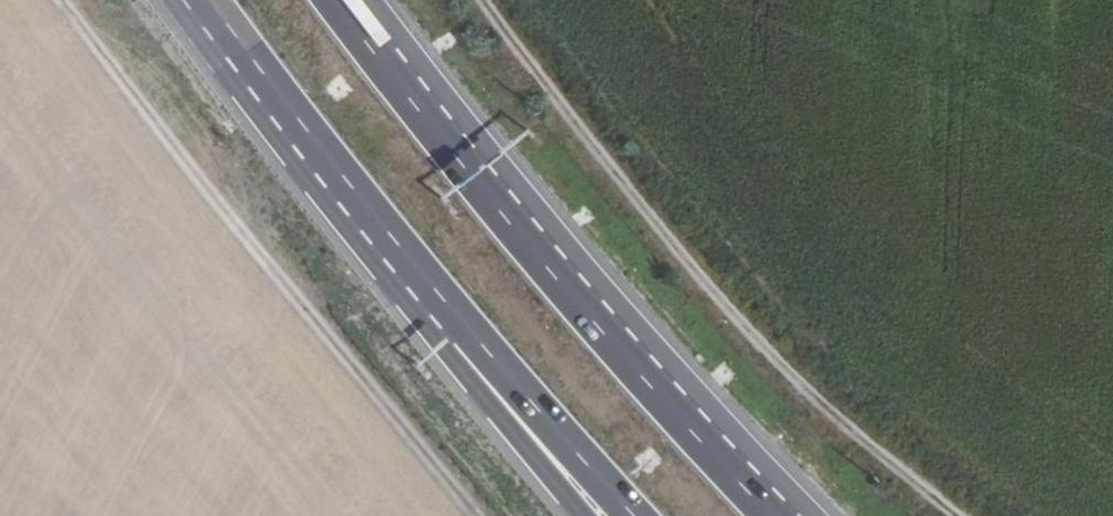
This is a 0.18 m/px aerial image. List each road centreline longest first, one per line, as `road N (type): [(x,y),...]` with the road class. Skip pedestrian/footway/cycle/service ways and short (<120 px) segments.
road 1 (track): [(473,0),(689,285),(860,460),(933,515)]
road 2 (motorway): [(784,515),(527,225),(349,0)]
road 3 (track): [(485,515),(64,0)]
road 4 (motorway): [(209,0),(449,304)]
road 5 (motorway): [(449,304),(631,515)]
road 6 (motorway): [(449,304),(444,349),(584,515)]

